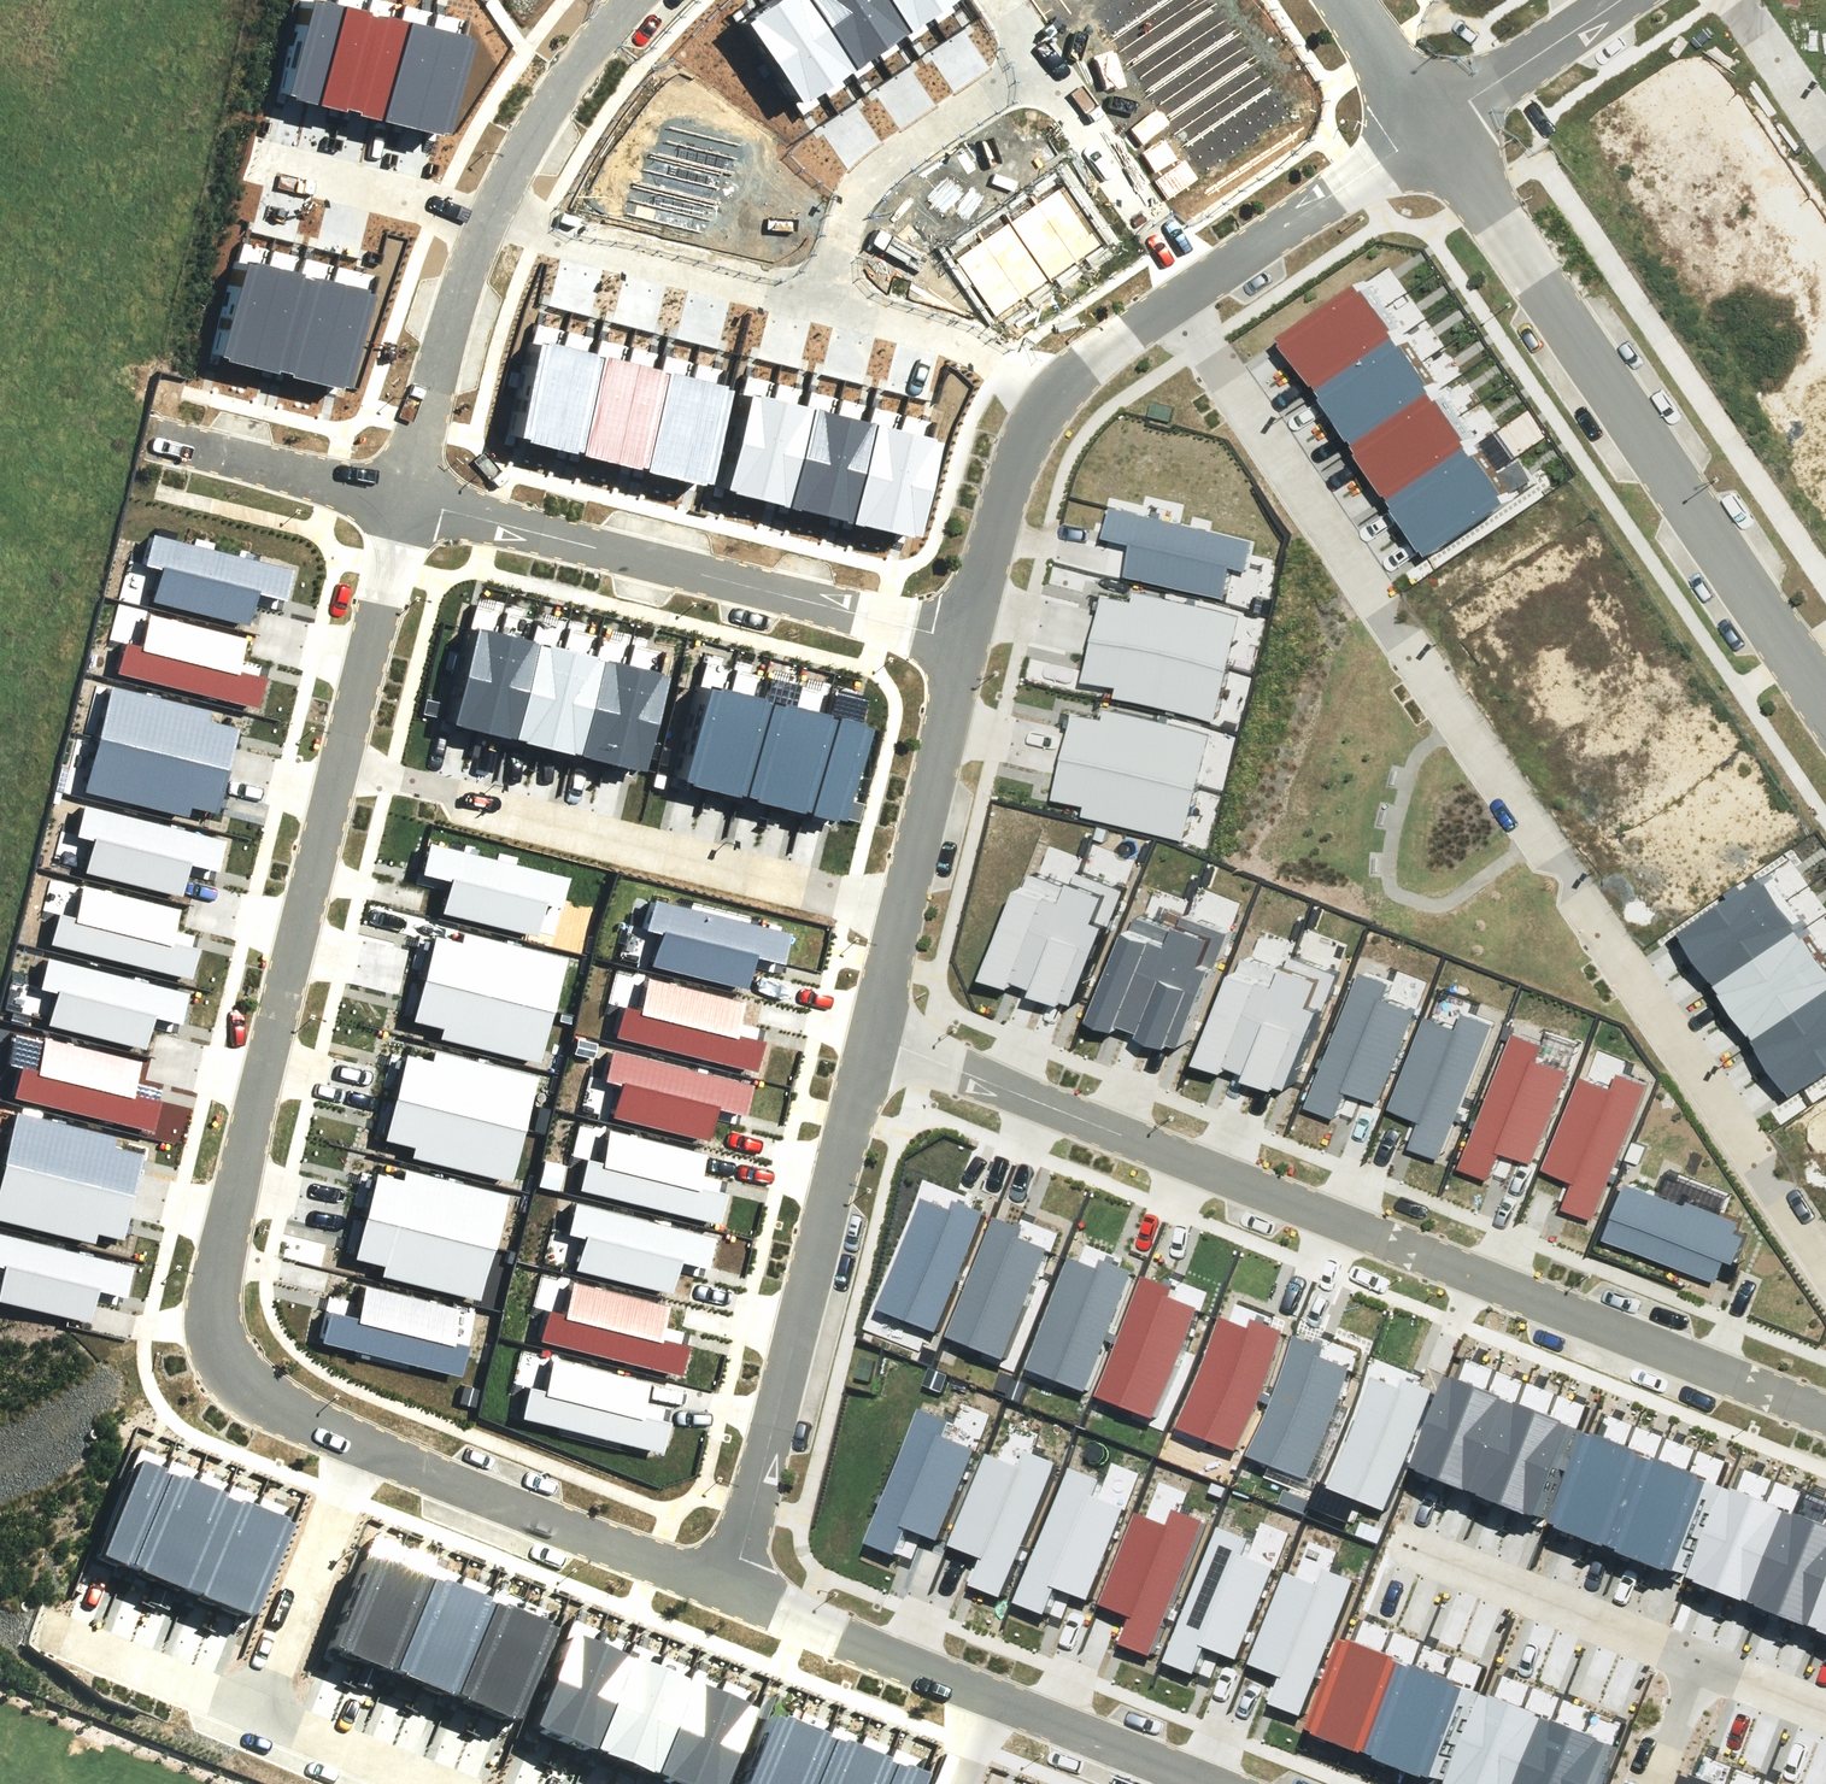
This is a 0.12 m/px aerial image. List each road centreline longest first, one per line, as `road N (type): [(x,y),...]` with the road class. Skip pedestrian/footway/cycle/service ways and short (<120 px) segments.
road 1 (residential): [(1174,301),(1825,1260)]
road 2 (residential): [(874,1034),(1825,1414)]
road 3 (residential): [(359,1444),(239,1383),(212,1342),(242,1161),(341,765)]
road 4 (residential): [(1825,711),(1429,128)]
road 5 (residential): [(341,765),(903,913)]
road 6 (residential): [(966,641),(405,501)]
road 7 (residential): [(874,1034),(732,1592)]
road 8 (residential): [(732,1592),(359,1444)]
road 9 (residential): [(487,219),(822,295)]
road 10 (residential): [(822,295),(857,194),(877,173),(1050,69)]
road 11 (residential): [(1400,1542),(1702,1662)]
road 12 (residential): [(405,501),(461,284),(487,219)]
road 13 (residential): [(256,1711),(359,1444)]
road 14 (residential): [(1429,128),(1197,285)]
road 15 (residential): [(966,641),(903,913)]
road 16 (residential): [(990,1696),(732,1592)]
road 17 (residential): [(341,765),(405,501)]
road 18 (residential): [(231,154),(487,219)]
road 19 (residential): [(487,219),(557,94),(632,0)]
road 20 (residential): [(1050,69),(1197,285)]
road 21 (residential): [(822,295),(986,343),(1054,400)]
road 22 (residential): [(1054,400),(1026,436),(1005,491),(966,641)]
road 23 (residential): [(405,501),(155,437)]
road 24 (residential): [(1211,1783),(990,1696)]
road 25 (residential): [(1620,0),(1429,128)]
road 26 (residential): [(47,1629),(256,1711)]
road 27 (residential): [(256,1711),(444,1783)]
road 28 (residential): [(1733,0),(1825,136)]
road 29 (residential): [(1174,301),(1110,346),(1054,400)]
road 30 (residential): [(1429,128),(1342,0)]
road 31 (residential): [(1648,1783),(1702,1662)]
road 32 (residential): [(1702,1662),(1825,1711)]
road 33 (residential): [(903,913),(874,1034)]

